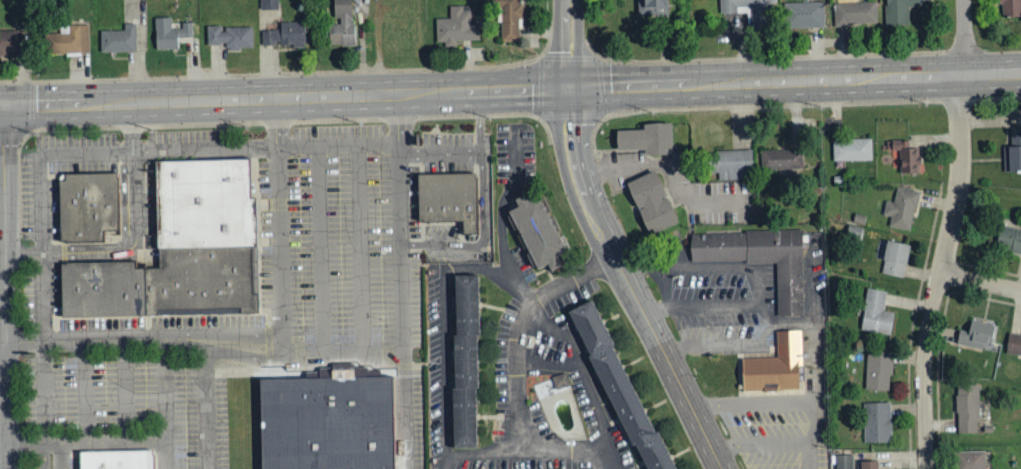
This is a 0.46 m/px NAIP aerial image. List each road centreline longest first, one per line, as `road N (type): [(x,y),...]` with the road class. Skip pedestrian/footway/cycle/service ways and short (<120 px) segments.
road 1 (secondary): [(8,106),(569,90)]
road 2 (secondary): [(569,90),(1020,74)]
road 3 (tertiary): [(721,468),(583,184),(569,90)]
road 4 (residential): [(928,468),(925,359),(959,194),(963,76)]
road 5 (residential): [(10,468),(8,106)]
road 6 (residential): [(616,260),(533,305),(517,340),(517,454),(580,453),(610,468)]

